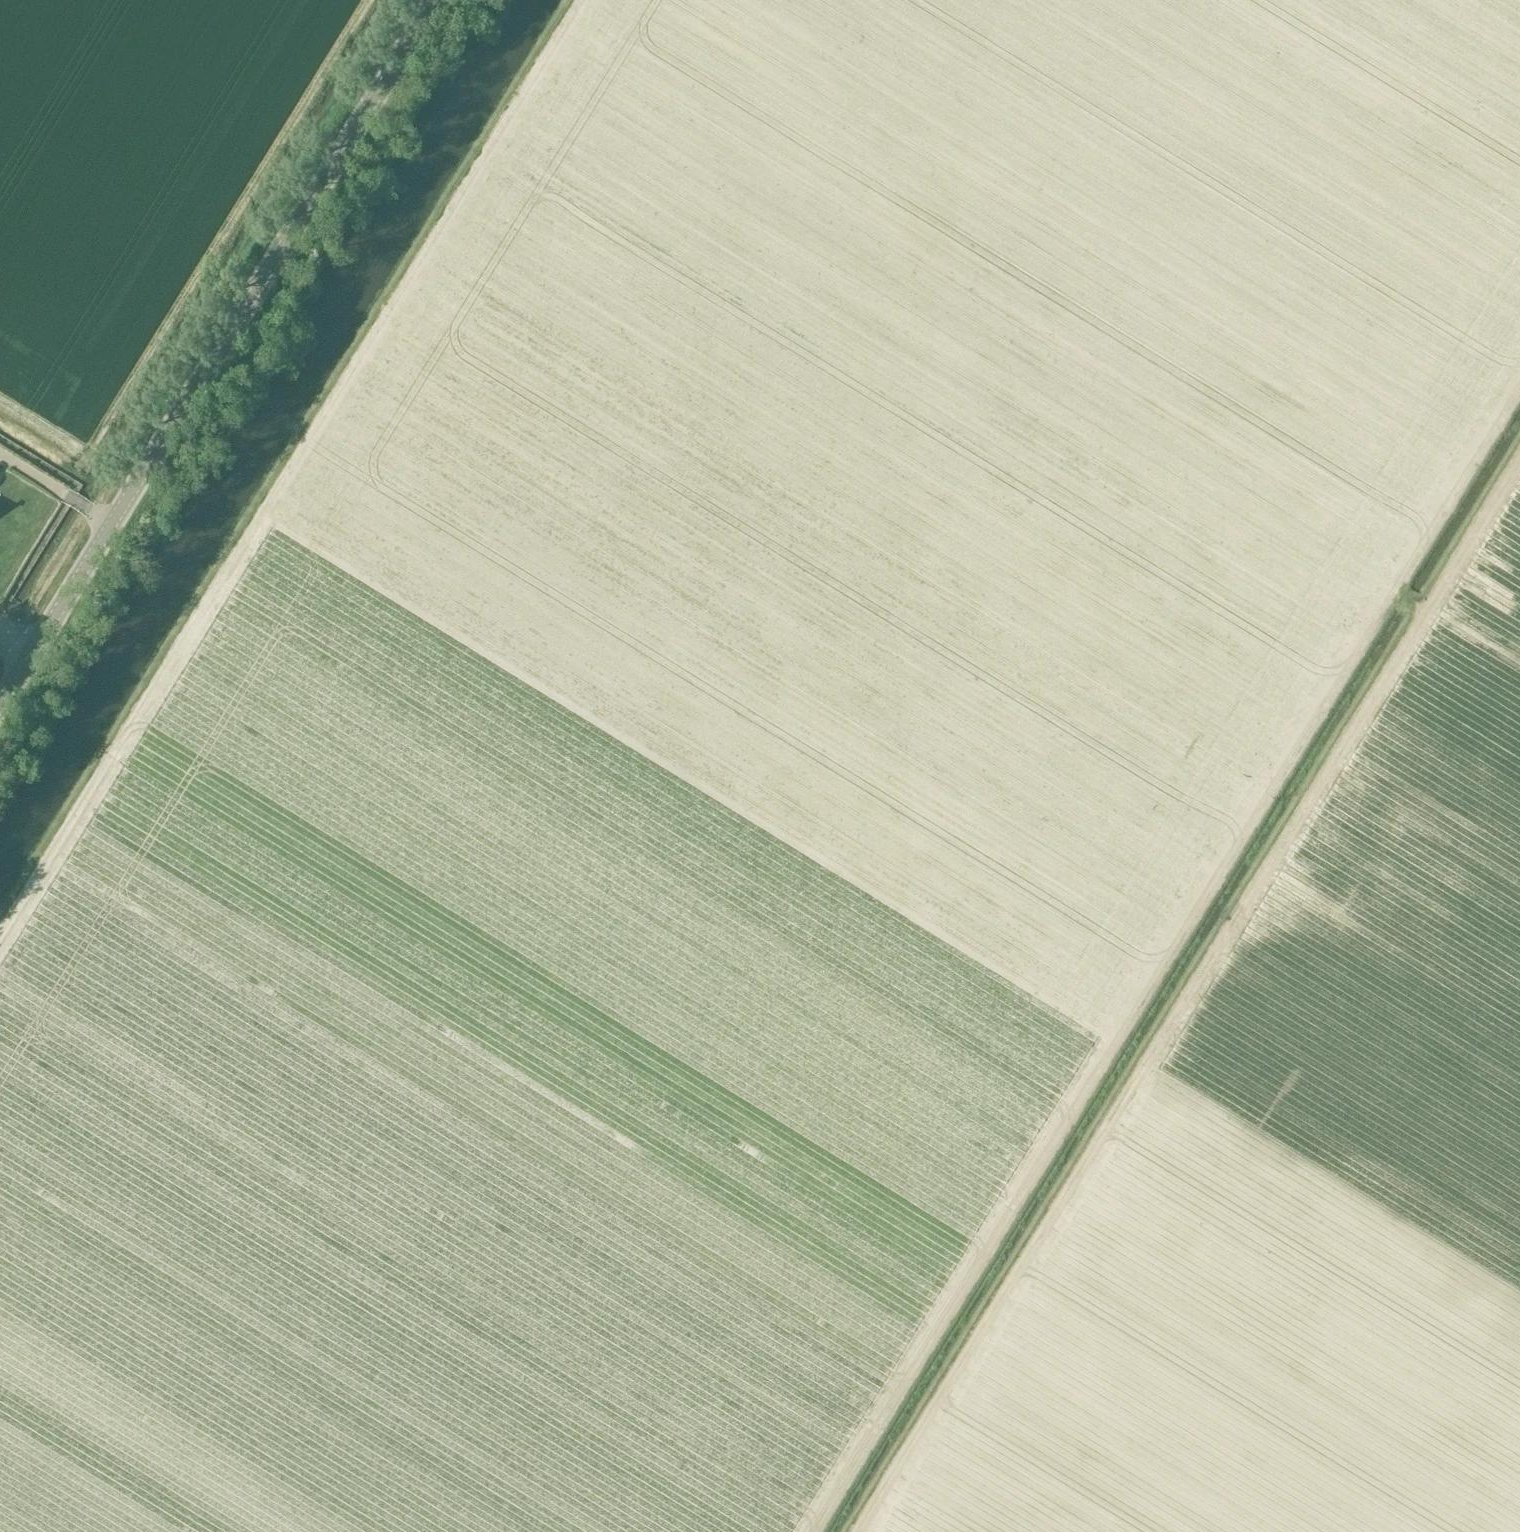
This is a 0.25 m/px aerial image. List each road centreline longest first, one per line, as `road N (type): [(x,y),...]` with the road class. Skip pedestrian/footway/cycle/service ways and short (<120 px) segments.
road 1 (unclassified): [(0,704),(435,0)]

